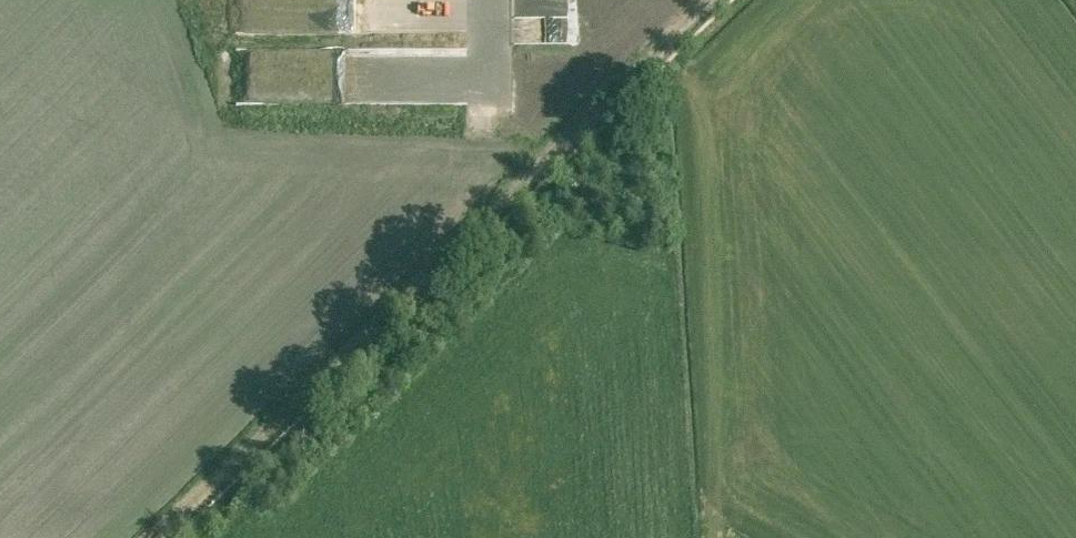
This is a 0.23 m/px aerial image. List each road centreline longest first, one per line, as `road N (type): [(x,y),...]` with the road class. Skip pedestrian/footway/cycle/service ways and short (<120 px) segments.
road 1 (track): [(724,0),(162,537)]

